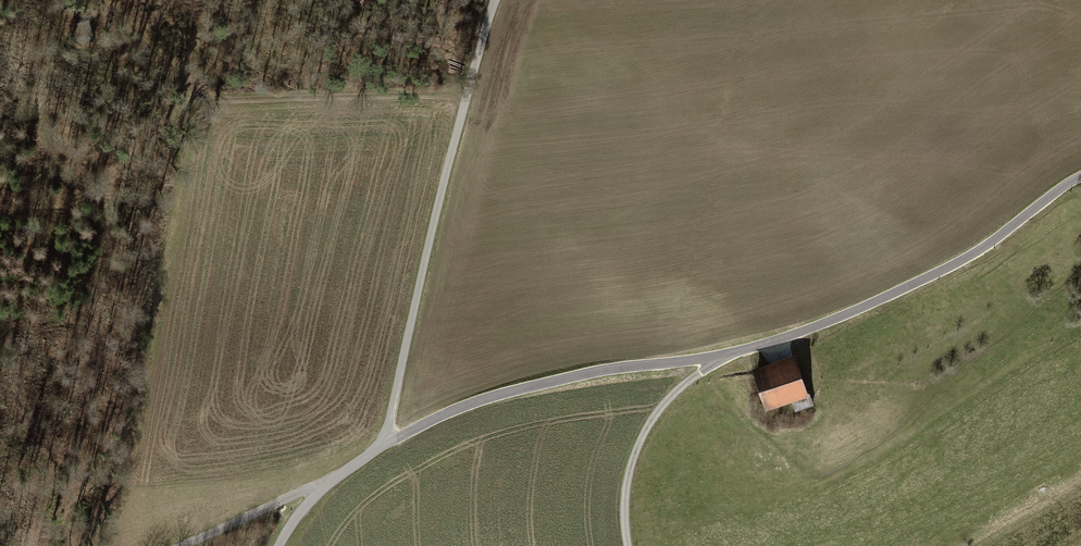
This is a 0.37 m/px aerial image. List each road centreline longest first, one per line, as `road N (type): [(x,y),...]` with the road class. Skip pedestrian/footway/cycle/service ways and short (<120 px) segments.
road 1 (unclassified): [(1080,176),(983,246),(846,313),(712,357),(593,373),(490,398),(385,443)]
road 2 (unclassified): [(497,0),(466,93),(385,443)]
road 3 (track): [(466,93),(203,102),(116,0)]
road 4 (track): [(712,357),(642,435),(626,484),(627,545)]
road 5 (unclassified): [(179,545),(323,484)]

